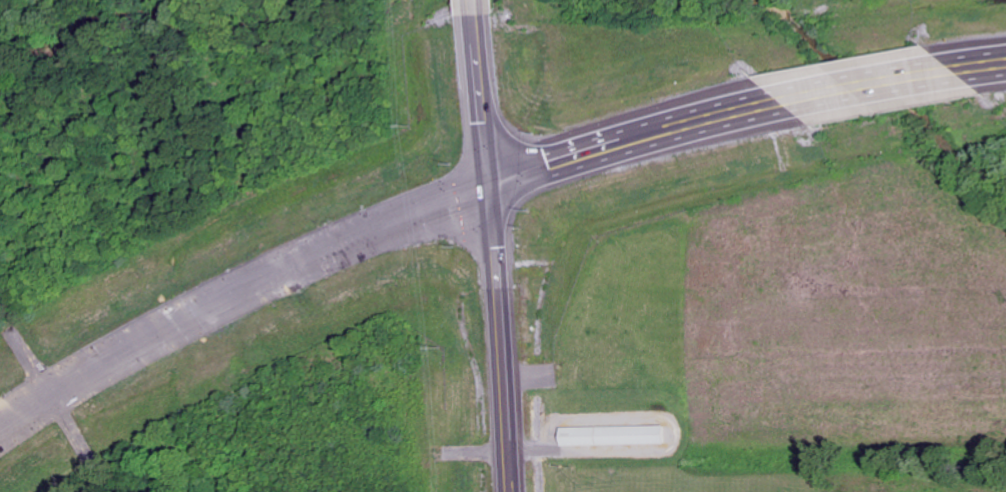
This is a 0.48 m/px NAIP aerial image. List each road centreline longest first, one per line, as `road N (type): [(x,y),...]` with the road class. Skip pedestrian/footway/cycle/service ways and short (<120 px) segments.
road 1 (trunk): [(0,430),(112,355),(419,204),(494,187)]
road 2 (secondary): [(510,491),(480,16)]
road 3 (trunk): [(494,187),(783,101)]
road 4 (trunk): [(783,101),(959,69)]

